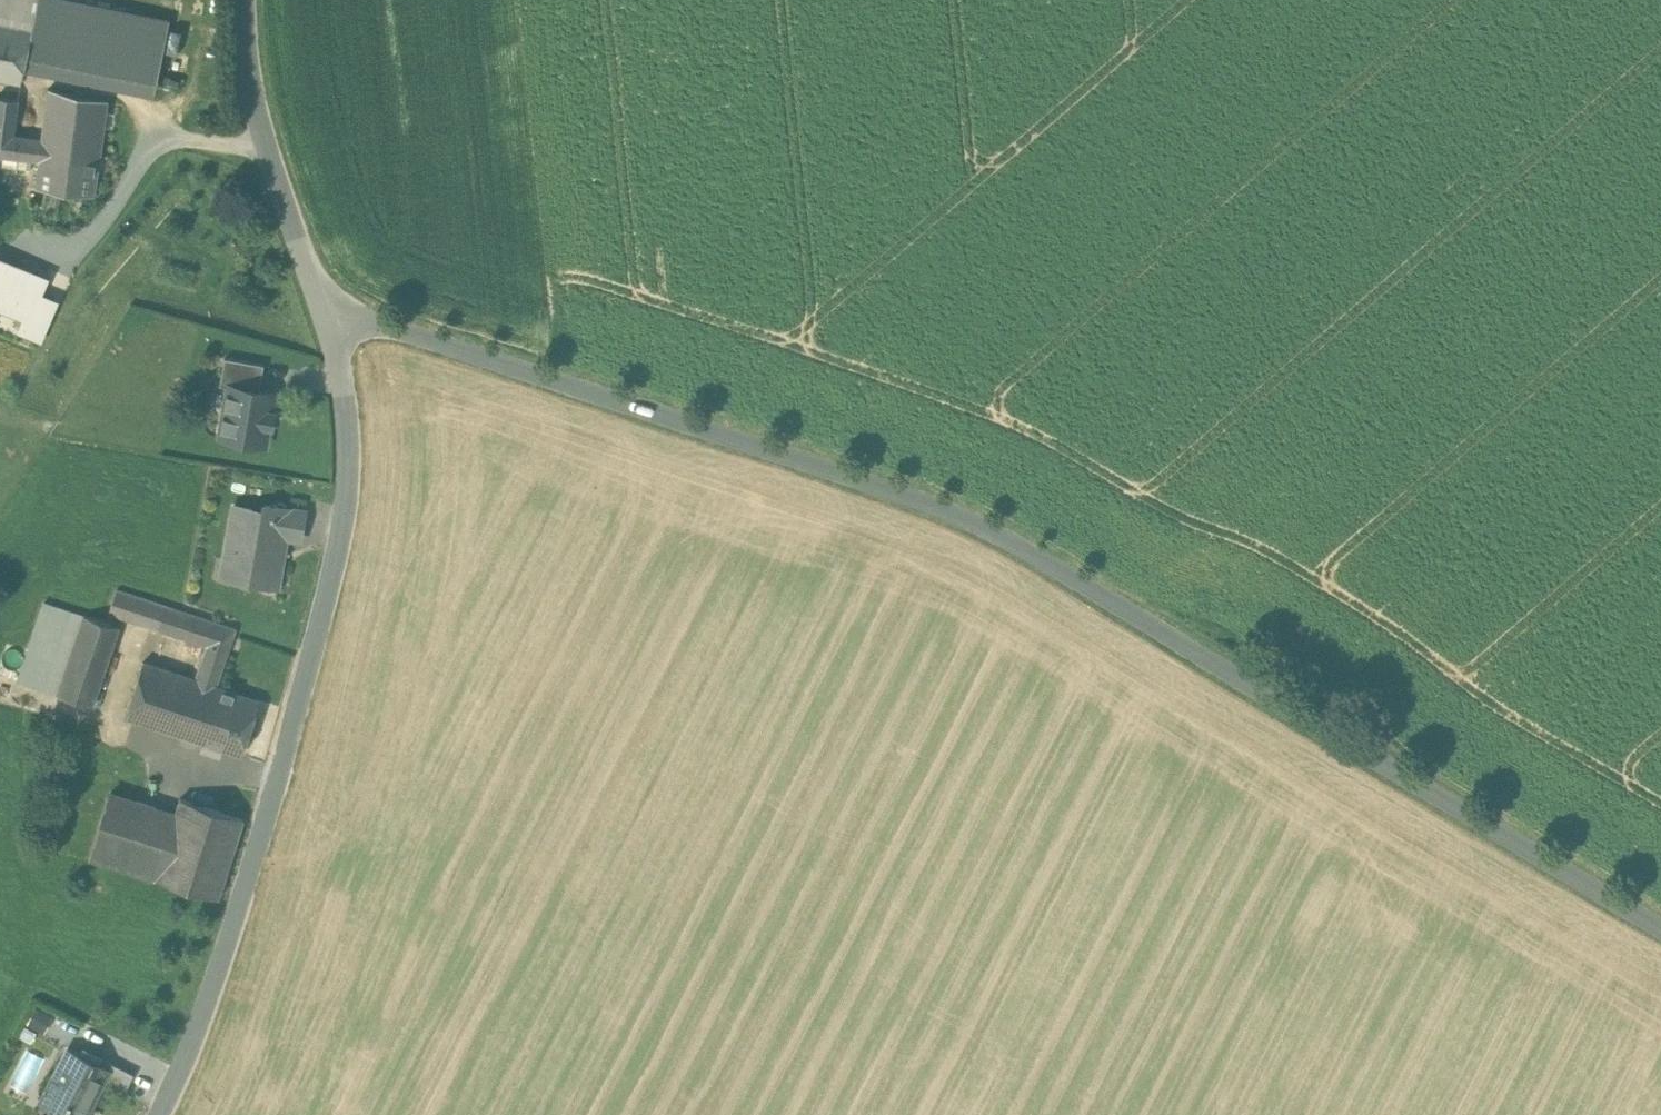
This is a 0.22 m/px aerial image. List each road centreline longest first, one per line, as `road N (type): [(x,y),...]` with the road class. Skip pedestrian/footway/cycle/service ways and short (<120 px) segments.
road 1 (tertiary): [(331,306),(967,519),(1660,929)]
road 2 (unclassified): [(163,1114),(240,909),(344,530),(352,462),(331,306)]
road 3 (tertiary): [(331,306),(294,227),(254,77),(252,0)]

